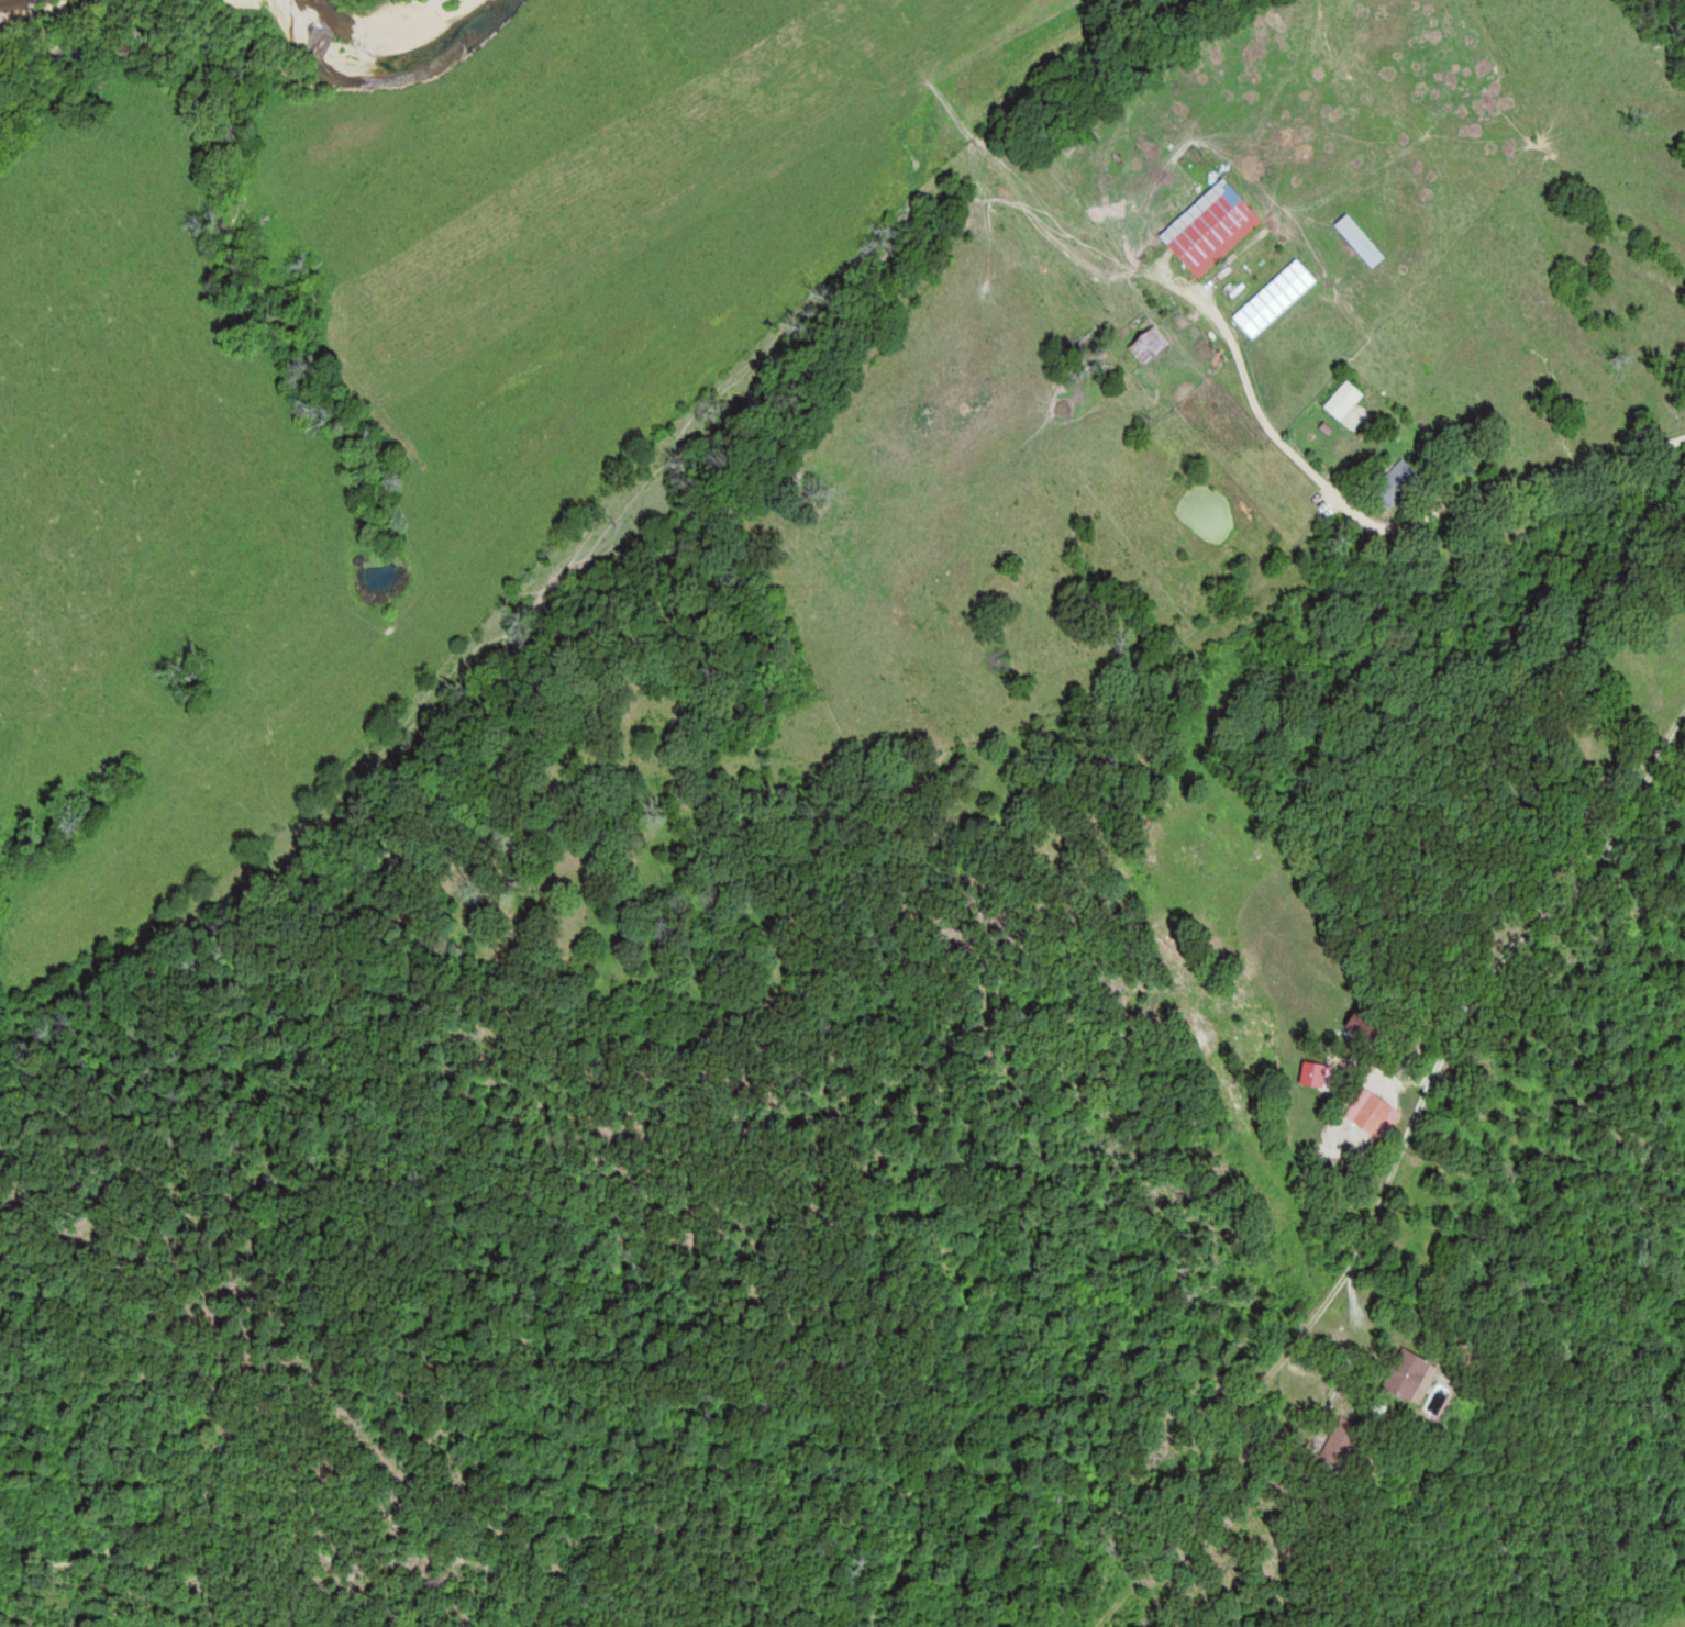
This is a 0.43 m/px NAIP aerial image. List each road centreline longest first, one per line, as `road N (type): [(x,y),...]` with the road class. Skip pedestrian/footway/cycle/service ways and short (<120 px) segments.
road 1 (residential): [(1093,1626),(1183,1545),(1237,1417),(1359,1253),(1415,1105),(1486,968),(1612,827),(1684,707)]
road 2 (residential): [(1370,441),(1356,441),(1331,481),(1334,495),(1376,532),(1423,528),(1611,480),(1684,449)]
road 3 (residential): [(1684,301),(1334,495)]

